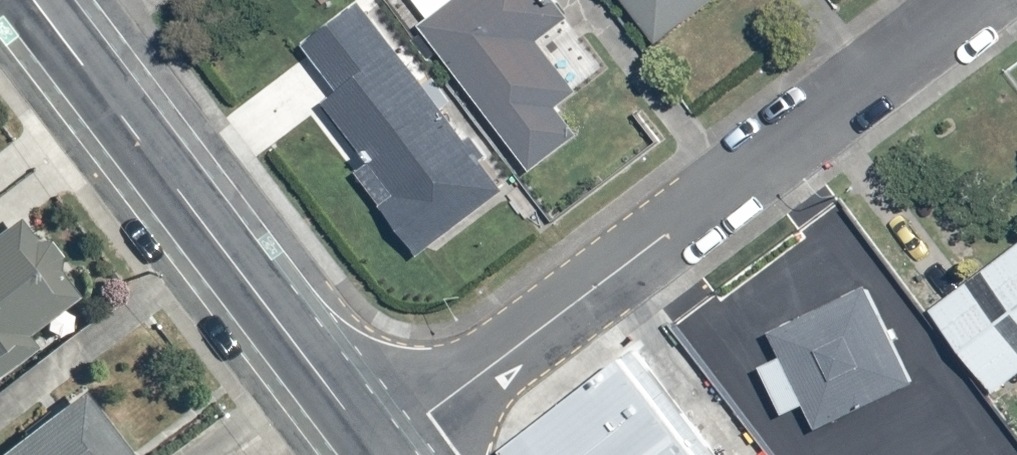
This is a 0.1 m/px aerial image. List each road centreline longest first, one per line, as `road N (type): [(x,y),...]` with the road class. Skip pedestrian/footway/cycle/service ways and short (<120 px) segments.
road 1 (residential): [(976,0),(380,454)]
road 2 (tertiary): [(32,0),(379,454)]

